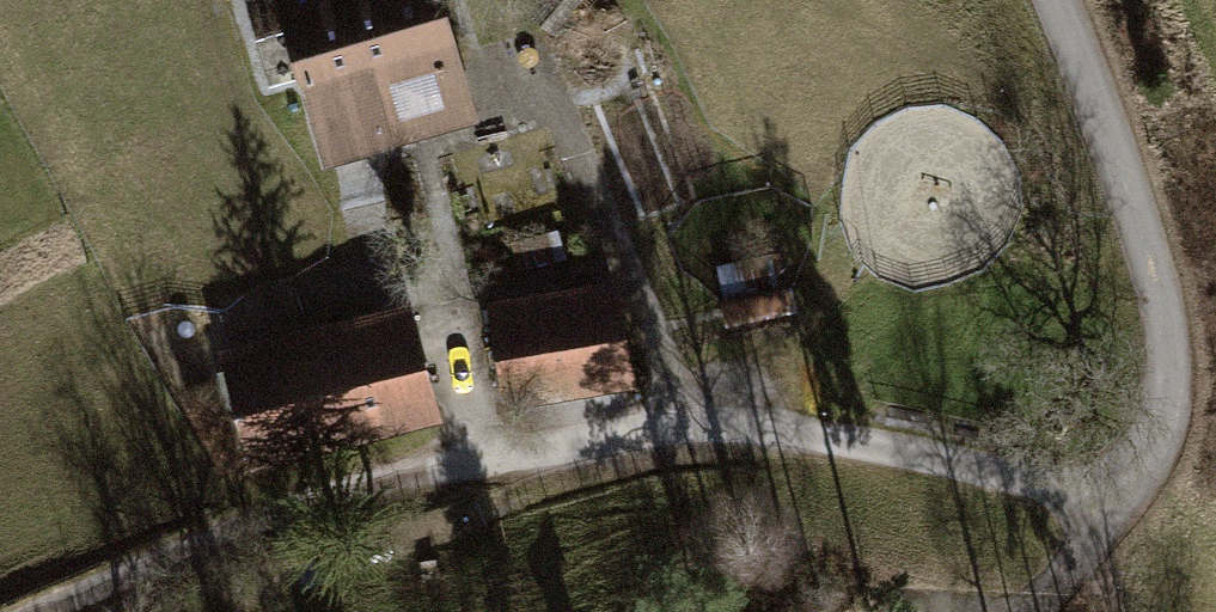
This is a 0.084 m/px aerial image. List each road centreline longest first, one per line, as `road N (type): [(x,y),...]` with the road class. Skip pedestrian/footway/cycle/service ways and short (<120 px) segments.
road 1 (residential): [(43,611),(262,518),(388,480),(577,443),(695,430),(791,431),(1050,476),(1100,475),(1145,459),(1162,436),(1170,407),(1163,311),(1058,0)]
road 2 (track): [(695,430),(545,70),(487,83)]

